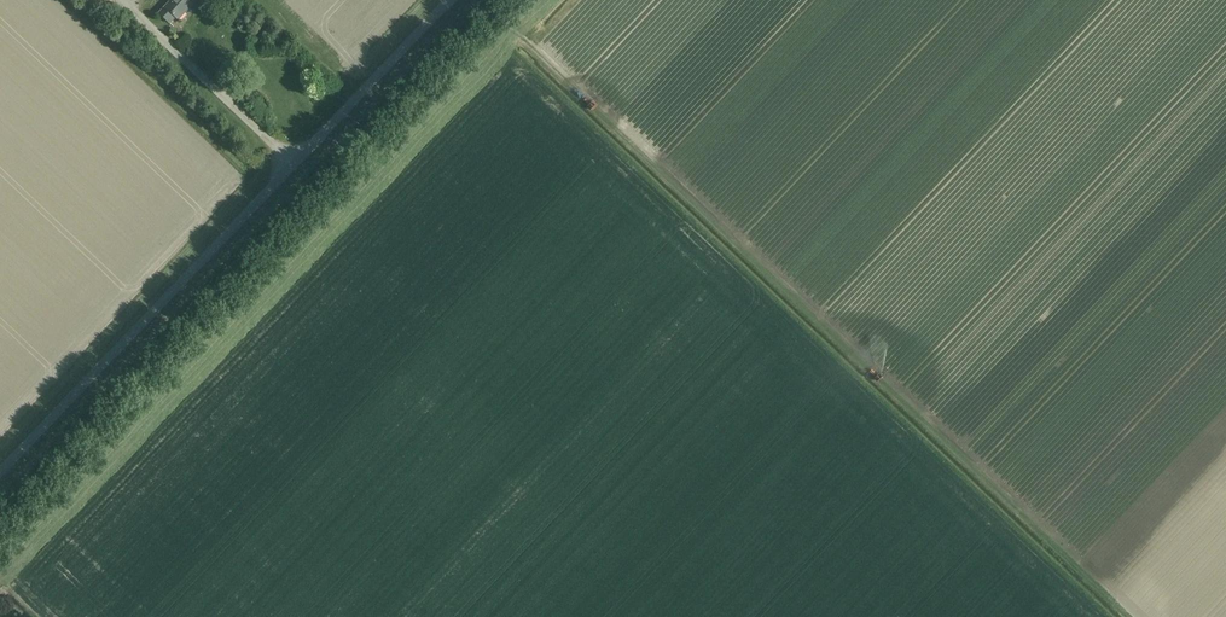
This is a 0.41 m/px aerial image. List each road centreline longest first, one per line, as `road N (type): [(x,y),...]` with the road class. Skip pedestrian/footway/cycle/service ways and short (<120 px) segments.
road 1 (unclassified): [(0,472),(449,0)]

